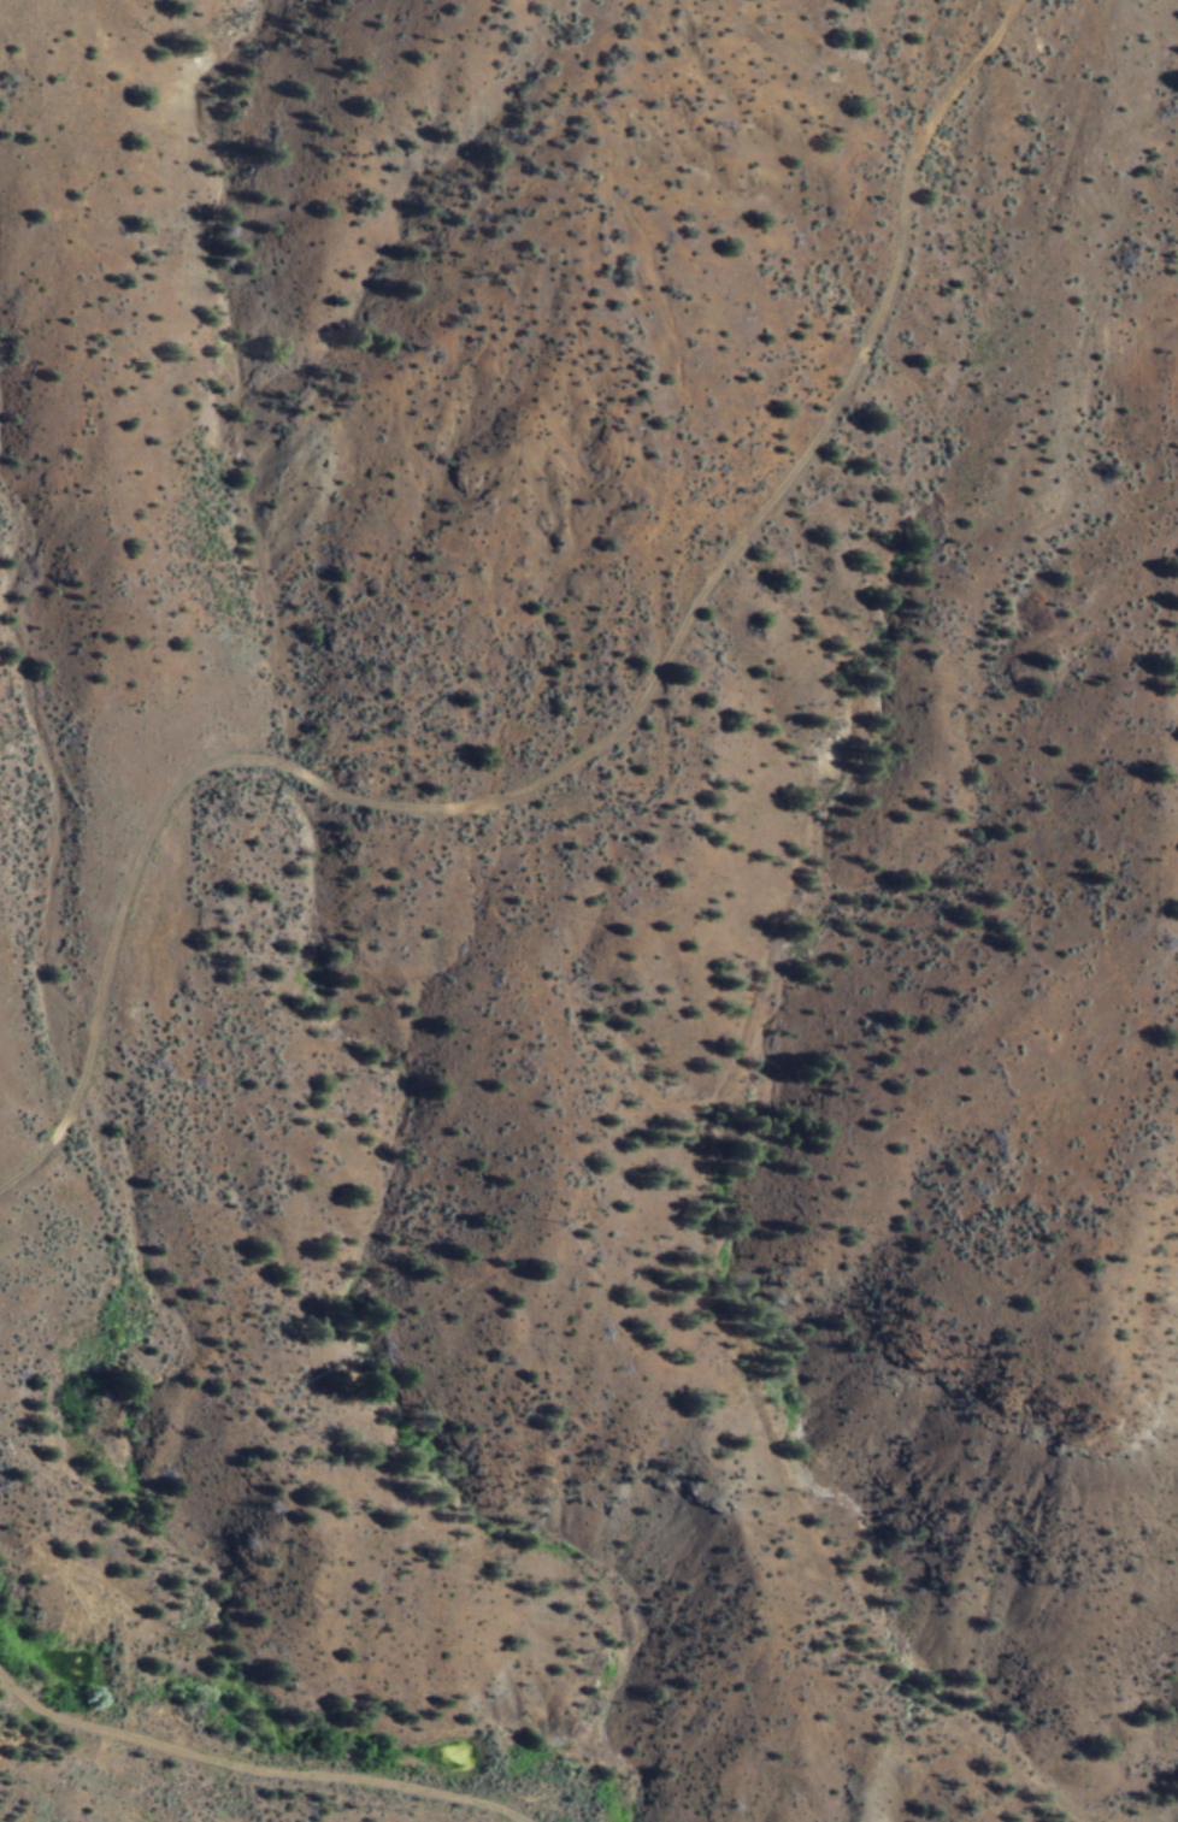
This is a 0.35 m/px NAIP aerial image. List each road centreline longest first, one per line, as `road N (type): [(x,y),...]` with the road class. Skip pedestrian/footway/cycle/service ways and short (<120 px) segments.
road 1 (track): [(0,1107),(46,1049),(111,803),(226,773),(536,759),(587,723),(608,556),(847,325),(876,246),(888,0)]
road 2 (residential): [(499,1821),(0,1721)]

